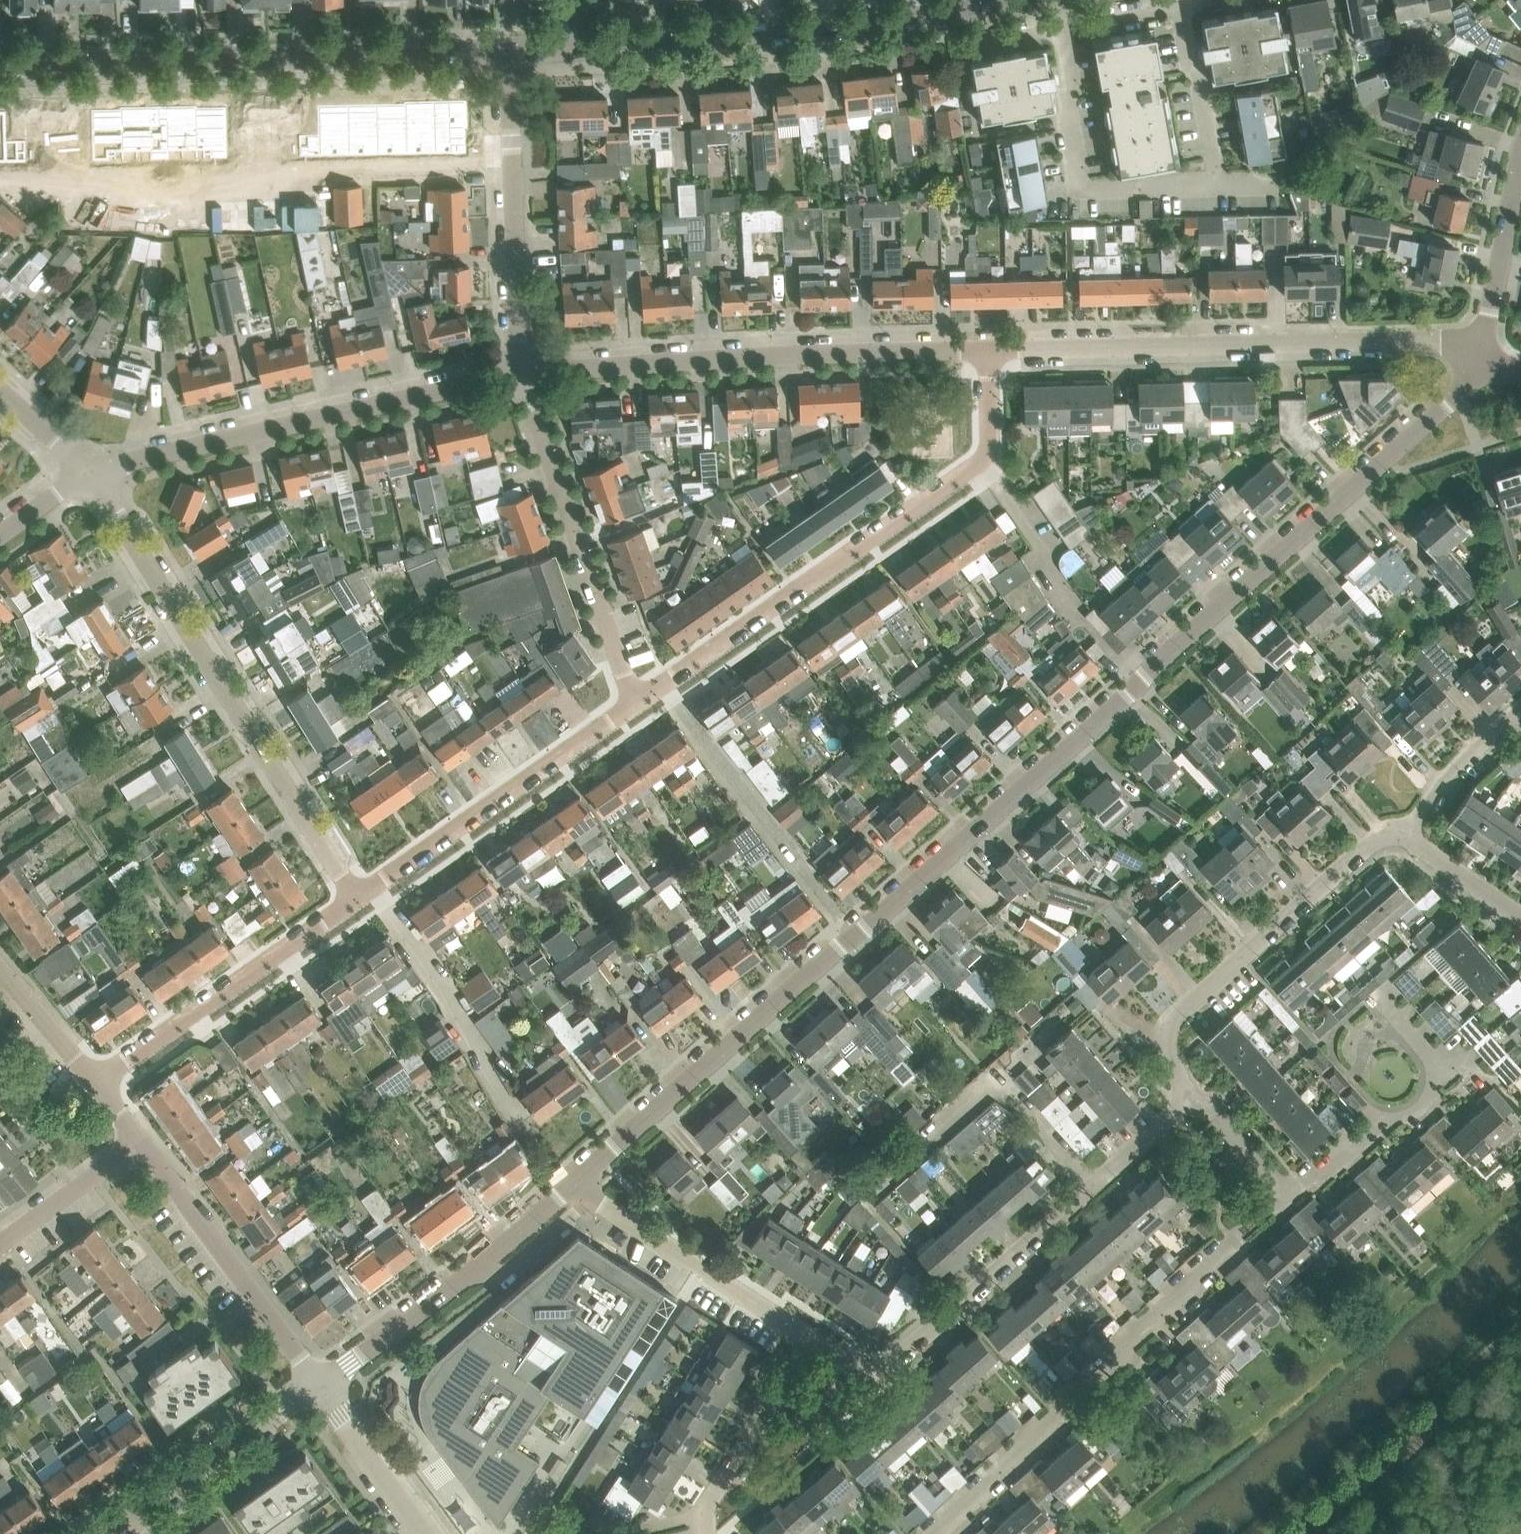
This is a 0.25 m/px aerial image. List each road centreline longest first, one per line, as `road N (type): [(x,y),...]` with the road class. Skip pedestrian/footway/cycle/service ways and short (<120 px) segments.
road 1 (residential): [(572,1184),(1446,406),(1475,355)]
road 2 (residential): [(635,709),(984,464),(986,351)]
road 3 (tertiary): [(0,64),(509,51)]
road 4 (residential): [(358,905),(91,472)]
road 5 (residential): [(1475,355),(1438,342),(986,351)]
road 6 (residential): [(930,1533),(1285,1197)]
road 7 (residential): [(1181,1100),(892,1363),(855,1367),(814,1339)]
road 8 (residential): [(986,351),(523,371)]
road 9 (tertiary): [(578,49),(862,26),(1027,0)]
road 10 (residential): [(523,371),(91,472)]
road 11 (residential): [(1397,841),(1368,846),(1177,1018),(1171,1039),(1181,1100)]
road 12 (residential): [(635,709),(523,371)]
road 13 (residential): [(358,905),(635,709)]
road 14 (residential): [(1059,0),(1081,190),(1217,187)]
road 15 (residential): [(320,1386),(572,1184)]
road 16 (residential): [(523,371),(509,51)]
road 17 (residential): [(98,1085),(358,905)]
road 18 (residential): [(1285,1197),(1334,1158),(1407,1129),(1429,1102),(1438,1077),(1434,1058),(1382,995)]
road 19 (unclassified): [(320,1386),(141,1141)]
road 20 (residential): [(814,1339),(572,1184)]
road 21 (residential): [(113,1533),(320,1386)]
road 22 (residential): [(814,1339),(701,1524),(702,1533)]
road 23 (residential): [(1475,355),(1520,150)]
road 24 (residential): [(1182,0),(1217,187)]
road 25 (unclassified): [(426,1533),(320,1386)]
road 26 (residential): [(0,1242),(141,1141)]
road 27 (residential): [(1504,728),(1397,841)]
road 28 (unclassified): [(98,1085),(0,968)]
road 29 (residential): [(1285,1197),(1210,1107),(1181,1100)]
road 30 (residential): [(1520,915),(1397,841)]
road 31 (residential): [(91,472),(0,391)]

